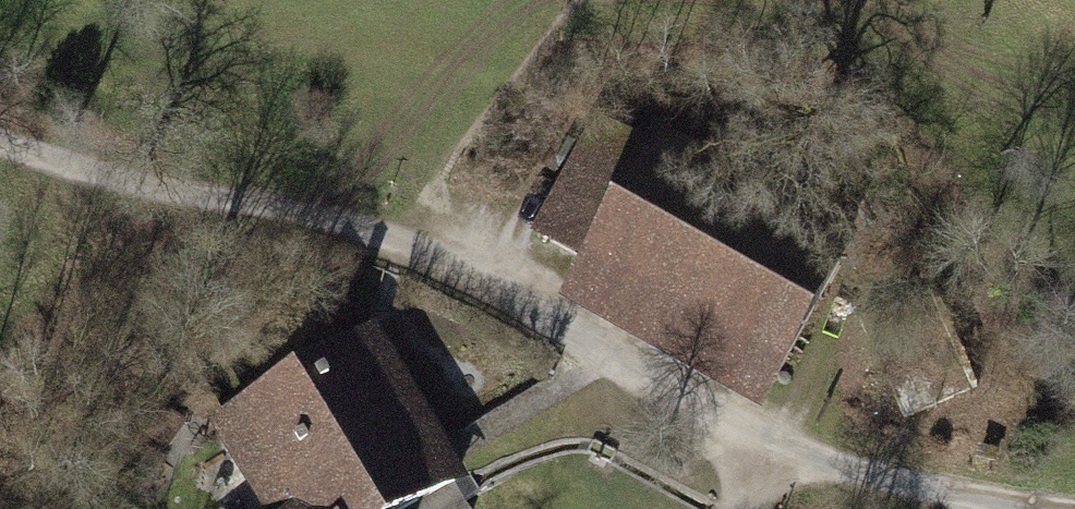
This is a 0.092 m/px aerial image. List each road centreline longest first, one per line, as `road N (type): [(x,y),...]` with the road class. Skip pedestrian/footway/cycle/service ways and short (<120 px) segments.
road 1 (track): [(0,145),(132,186),(298,217),(409,257)]
road 2 (track): [(409,257),(574,329),(756,439)]
road 3 (track): [(756,439),(926,492),(1061,508)]

